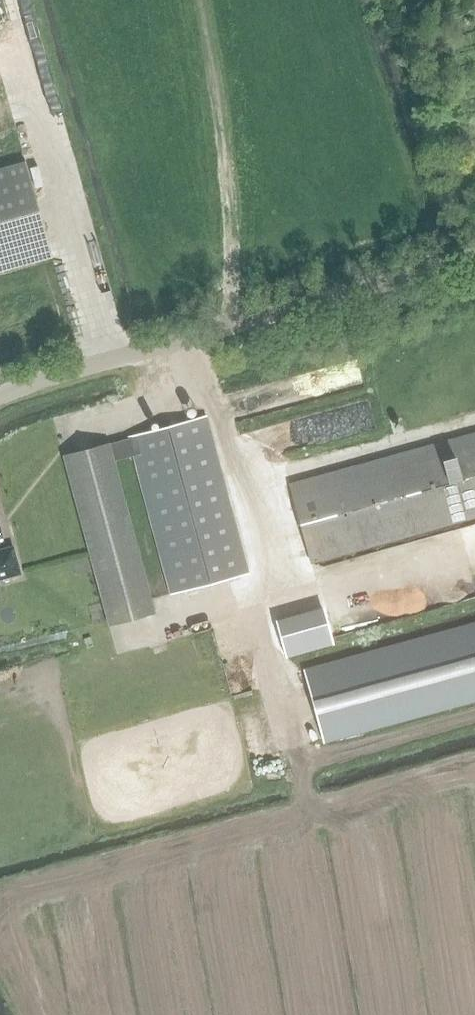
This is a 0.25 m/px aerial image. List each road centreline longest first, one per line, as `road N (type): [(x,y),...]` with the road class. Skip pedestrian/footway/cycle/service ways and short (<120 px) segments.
road 1 (tertiary): [(0,396),(474,255)]

